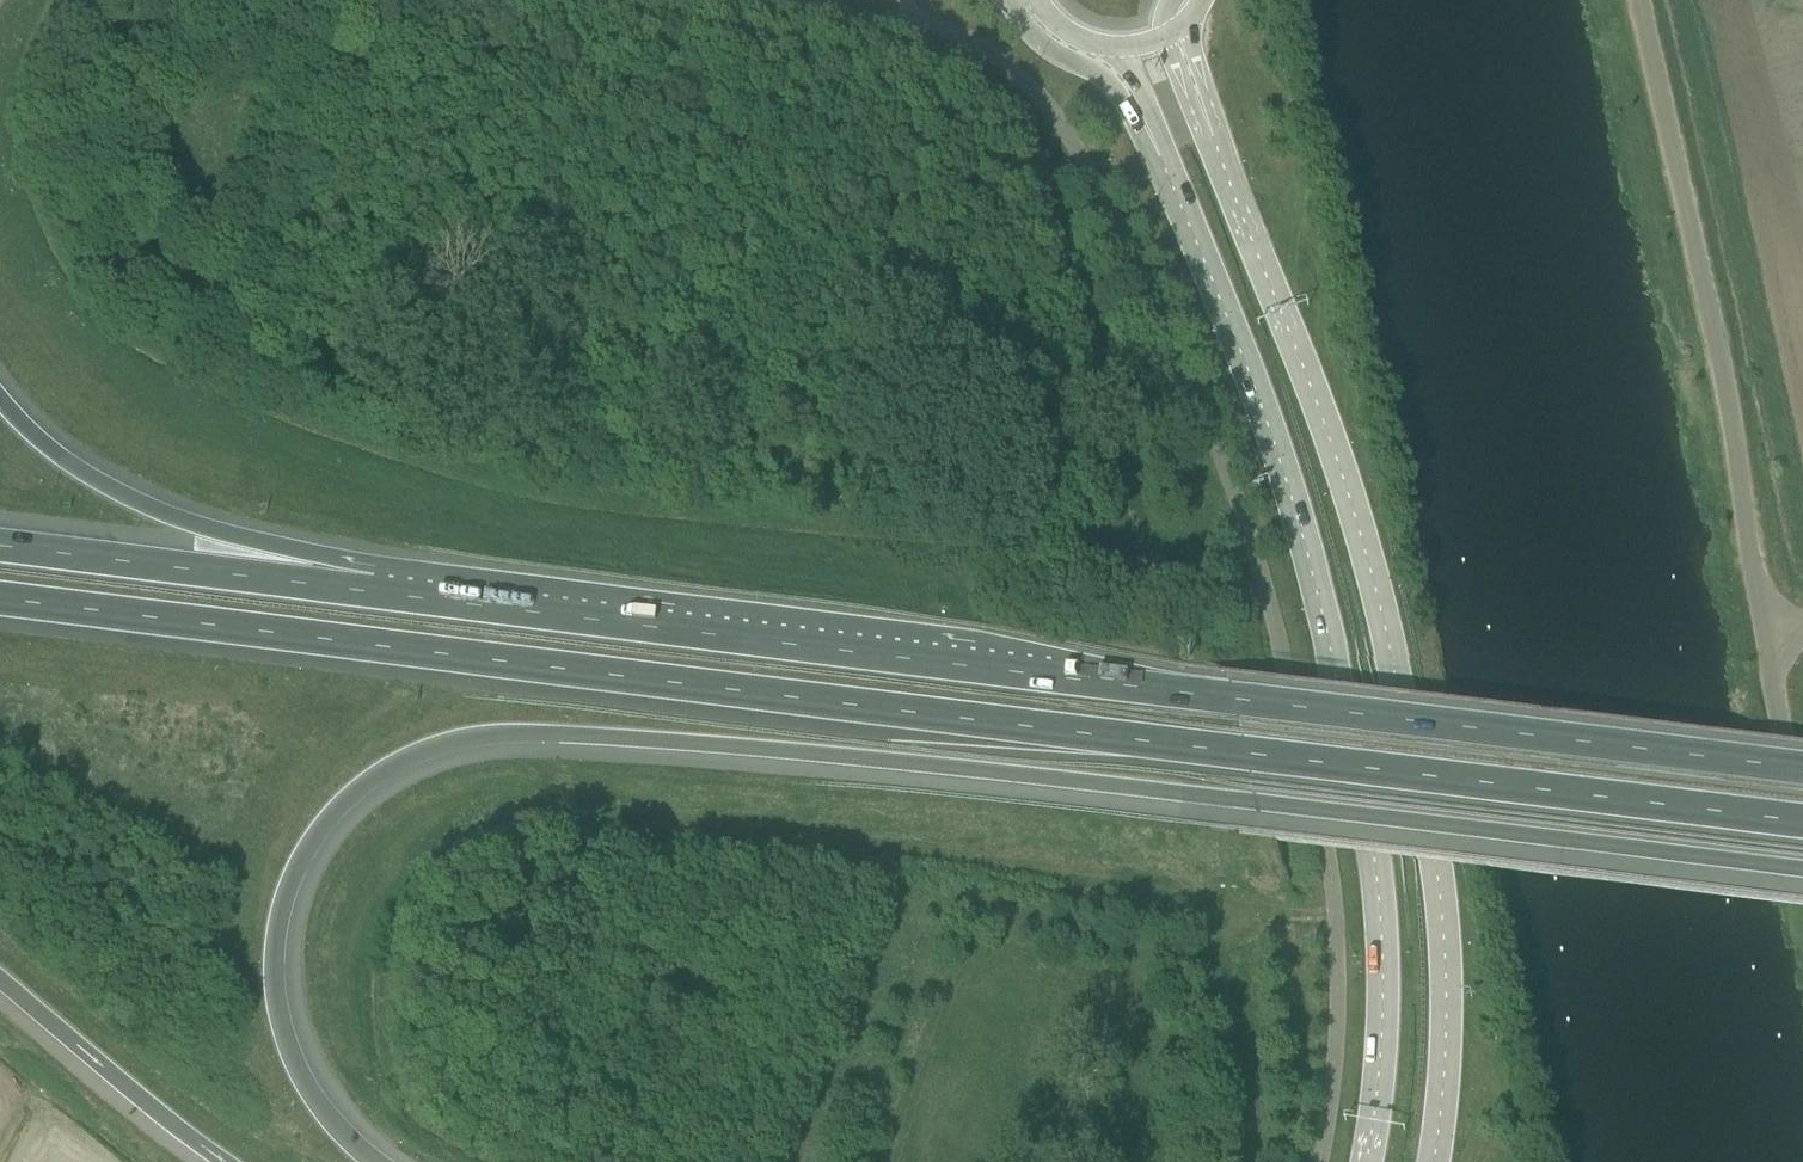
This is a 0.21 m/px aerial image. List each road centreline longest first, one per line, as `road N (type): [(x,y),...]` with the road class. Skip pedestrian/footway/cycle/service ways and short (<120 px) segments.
road 1 (motorway): [(374,1161),(323,1112),(305,1082),(278,995),(277,935),(294,873),(336,810),(371,780),(450,743),(532,736),(687,744),(1802,872)]
road 2 (motorway): [(0,602),(1802,824)]
road 3 (motorway): [(1802,770),(368,595)]
road 4 (primary): [(1433,1161),(1443,1090),(1444,940),(1417,749),(1347,490),(1206,119)]
road 5 (primary): [(1150,139),(1284,473),(1355,746),(1382,969),(1366,1161)]
road 6 (unclassified): [(1761,631),(1724,386),(1638,0)]
road 7 (motorway): [(368,595),(106,489),(28,432),(0,396)]
road 8 (motorway): [(368,595),(0,548)]
road 9 (motorway): [(0,983),(216,1161)]
road 10 (primary): [(1010,0),(1046,48),(1103,78),(1150,139)]
road 11 (unclassified): [(1802,810),(1761,631)]

